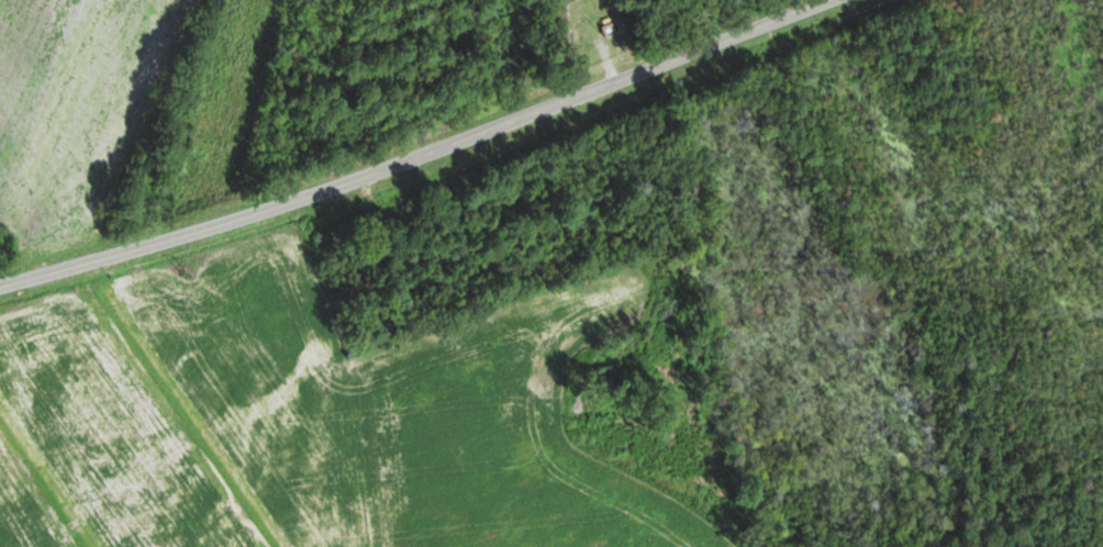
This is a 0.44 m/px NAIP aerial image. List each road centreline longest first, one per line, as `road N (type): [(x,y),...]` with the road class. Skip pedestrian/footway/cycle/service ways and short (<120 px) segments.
road 1 (residential): [(0,296),(339,188),(837,0)]

